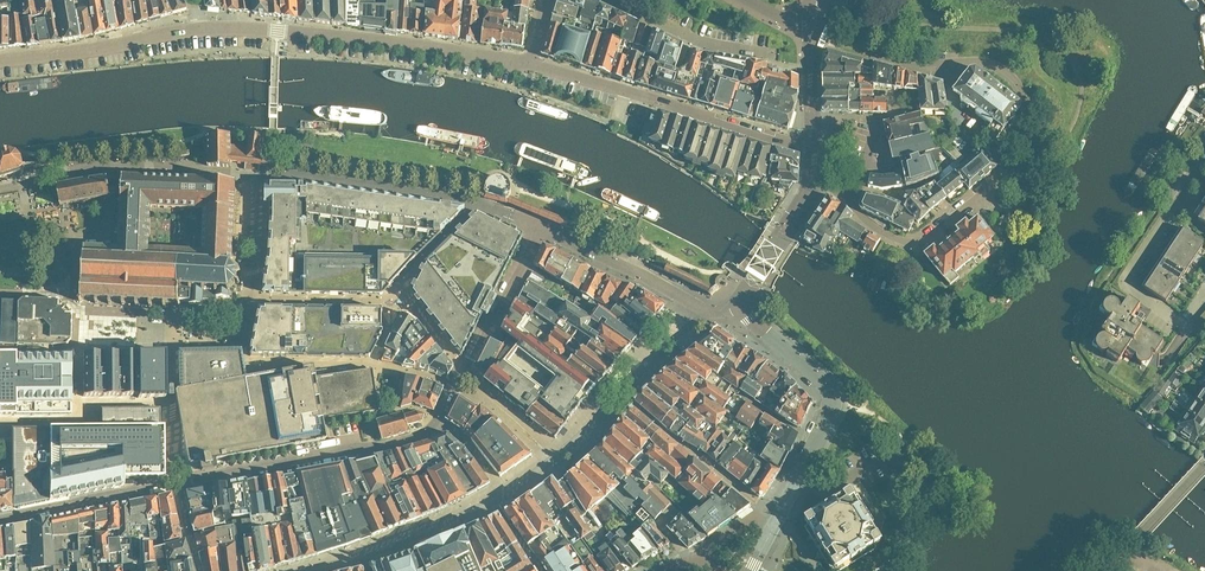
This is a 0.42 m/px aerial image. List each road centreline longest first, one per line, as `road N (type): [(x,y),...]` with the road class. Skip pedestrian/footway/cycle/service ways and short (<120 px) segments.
road 1 (residential): [(0,519),(426,433),(540,228)]
road 2 (residential): [(816,182),(883,232),(919,242),(997,179),(1027,106),(997,66),(879,55),(865,48),(852,18),(815,9)]
road 3 (residential): [(200,30),(349,39),(530,65)]
road 4 (residential): [(779,513),(827,420),(832,392),(739,306)]
road 5 (residential): [(739,306),(707,311),(540,228)]
road 6 (residential): [(0,61),(200,30)]
road 7 (residential): [(815,152),(626,91)]
road 8 (residential): [(762,52),(705,43),(614,0)]
road 9 (residential): [(739,306),(816,182)]
road 10 (residential): [(815,152),(813,25)]

